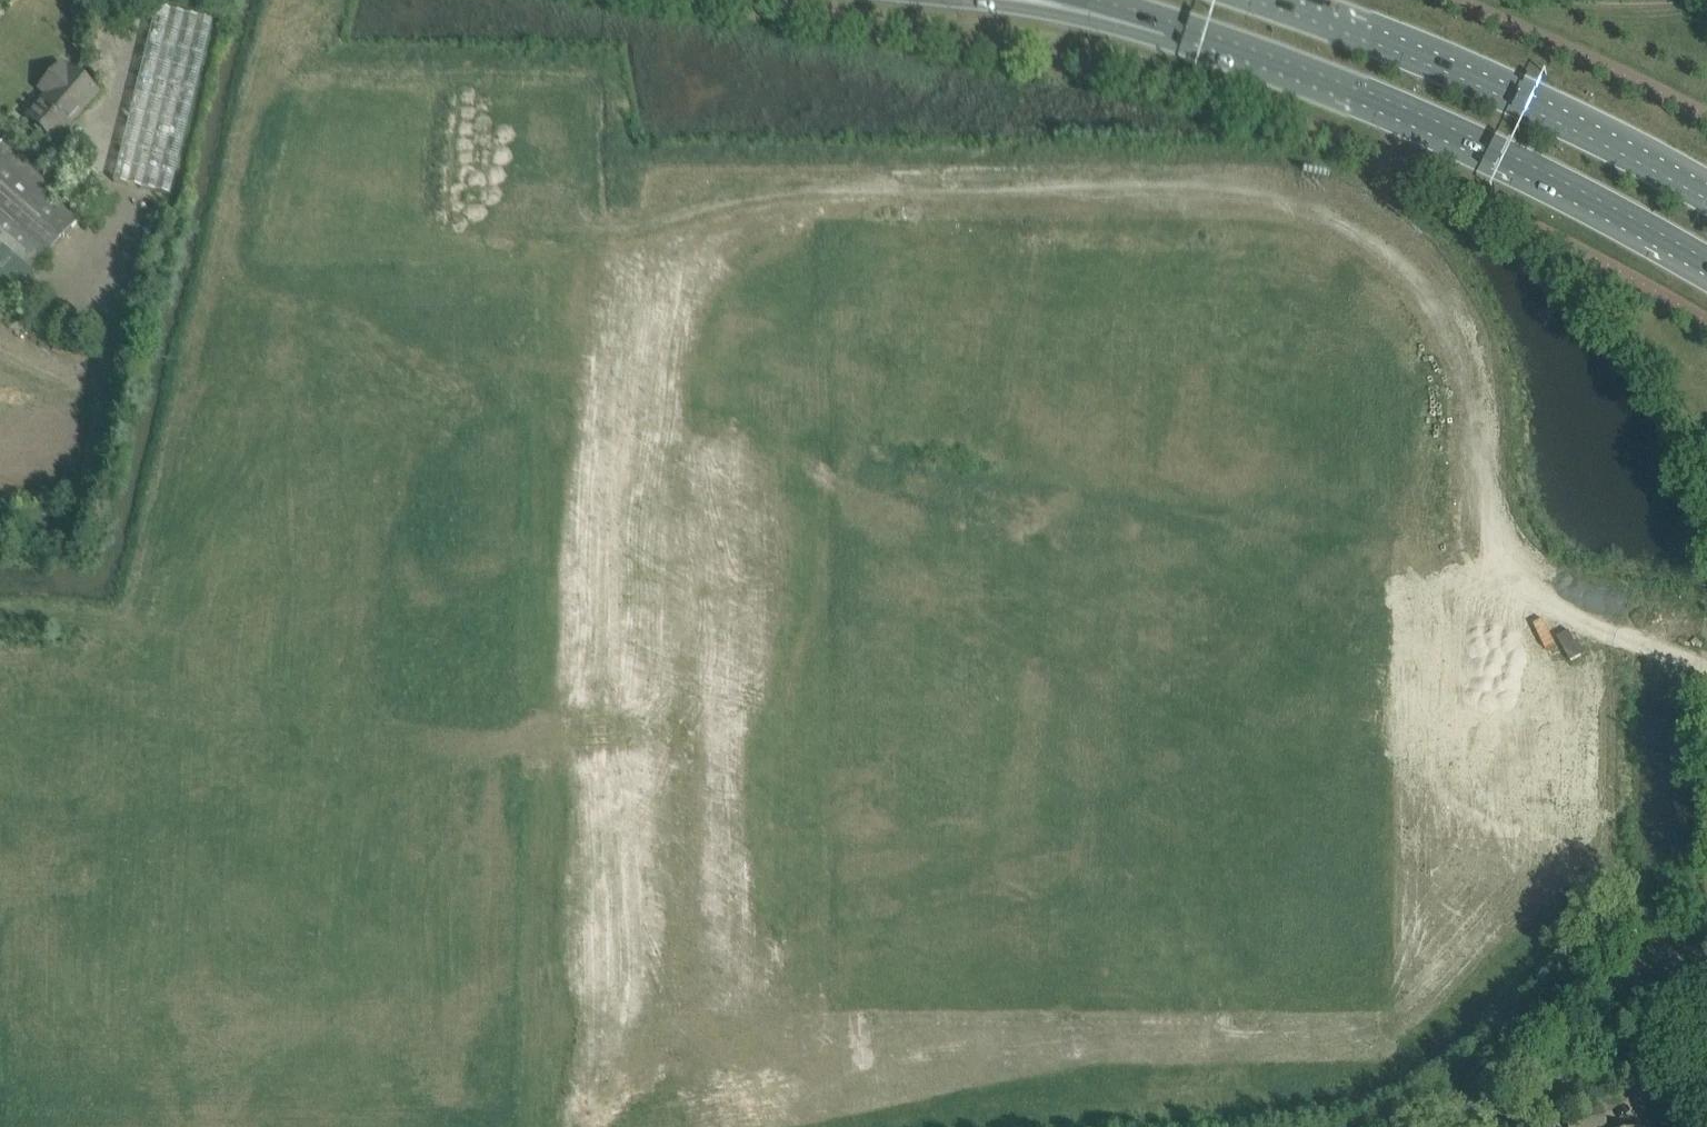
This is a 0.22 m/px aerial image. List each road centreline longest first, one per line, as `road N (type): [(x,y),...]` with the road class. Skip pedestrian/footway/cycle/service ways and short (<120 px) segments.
road 1 (primary): [(1180,25),(1428,118),(1706,261)]
road 2 (primary): [(1675,179),(1444,71),(1257,0)]
road 3 (unclassified): [(1419,1126),(1469,1101),(1604,1000),(1706,949)]
road 4 (primary): [(925,0),(1180,25)]

